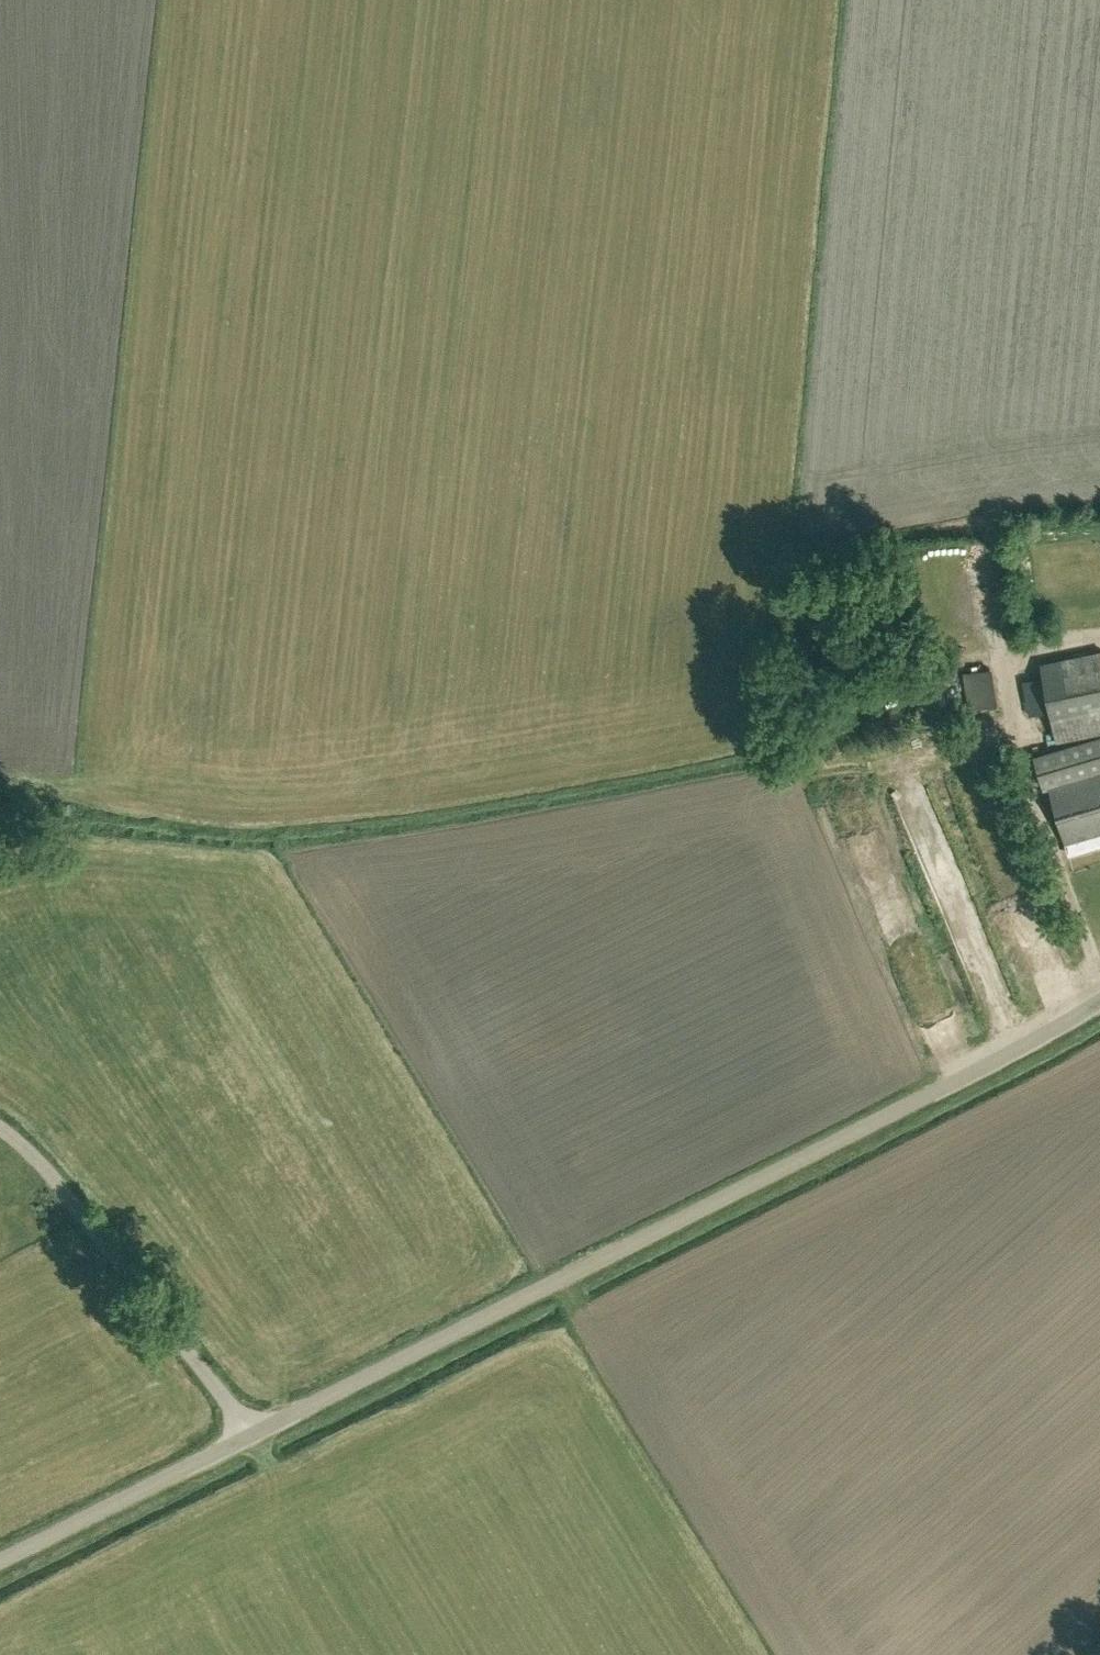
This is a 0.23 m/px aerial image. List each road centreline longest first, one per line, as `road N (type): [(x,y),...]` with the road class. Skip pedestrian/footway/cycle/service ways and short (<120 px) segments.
road 1 (unclassified): [(0,1561),(1099,1002)]

